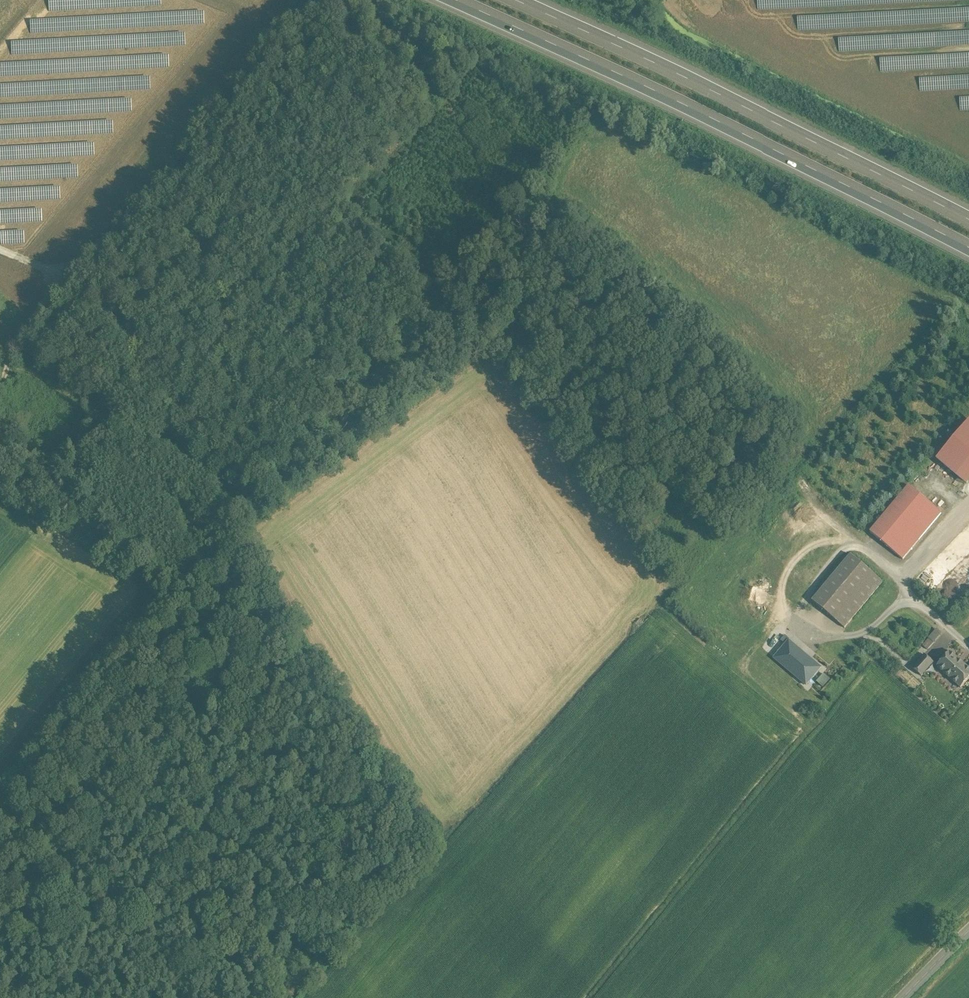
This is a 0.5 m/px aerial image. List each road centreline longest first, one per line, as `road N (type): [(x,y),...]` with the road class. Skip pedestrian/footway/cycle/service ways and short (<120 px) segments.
road 1 (motorway): [(444,0),(752,141),(968,256)]
road 2 (motorway): [(968,217),(848,152),(509,0)]

